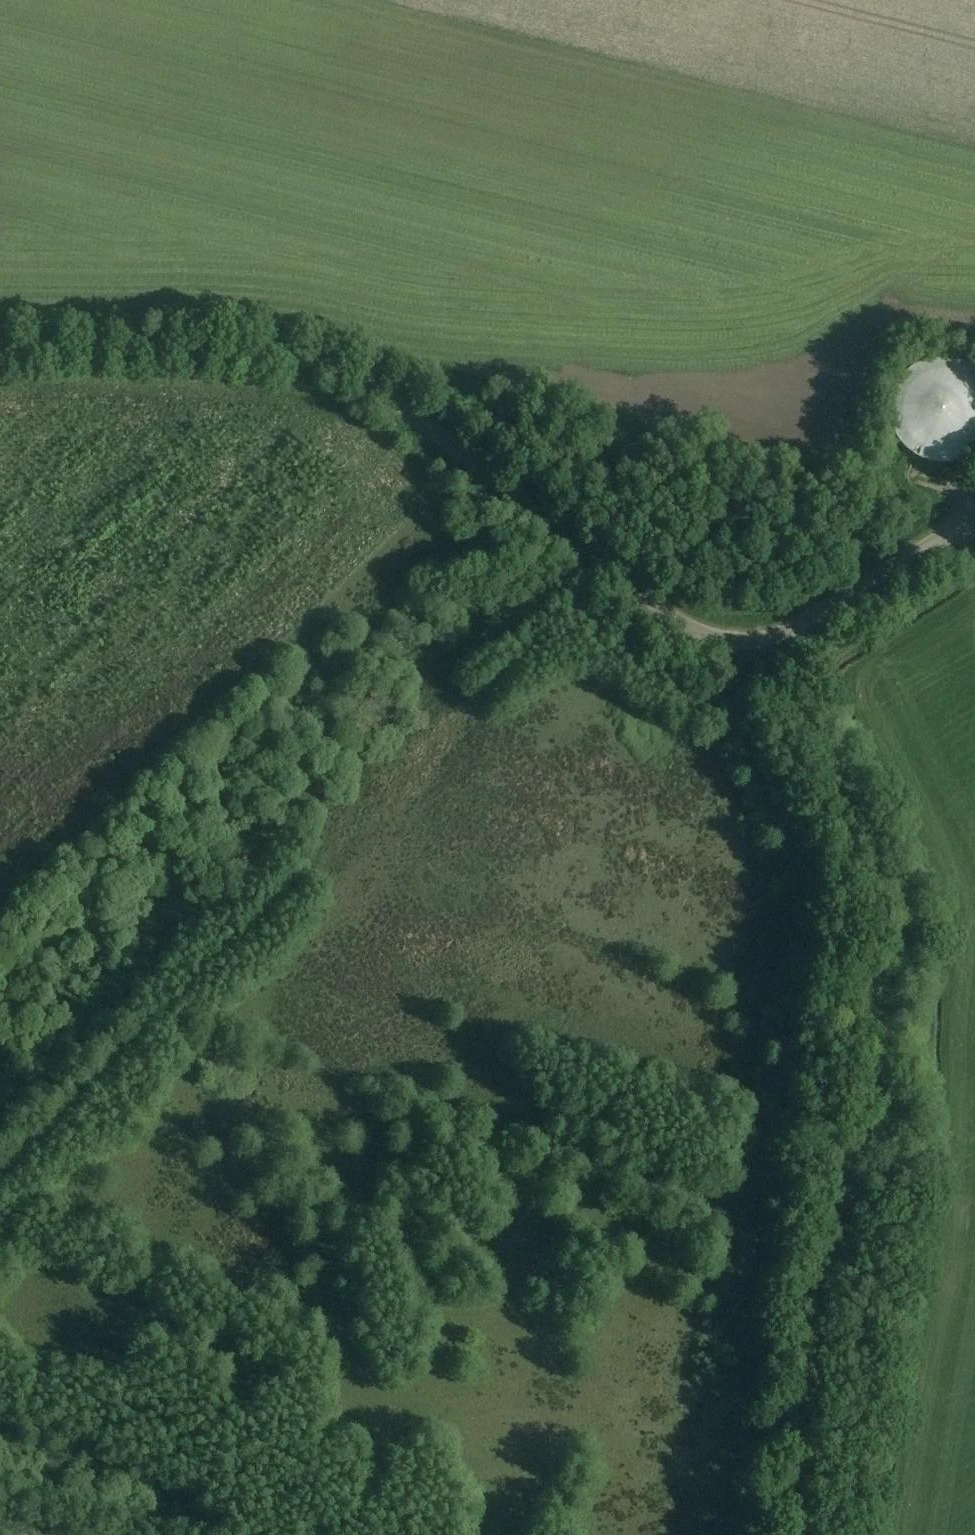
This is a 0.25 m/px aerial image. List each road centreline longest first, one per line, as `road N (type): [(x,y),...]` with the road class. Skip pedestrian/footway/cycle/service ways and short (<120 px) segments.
road 1 (unclassified): [(0,347),(249,351),(341,369),(645,597),(727,639),(772,638),(810,620),(974,516)]
road 2 (track): [(772,638),(820,743),(864,805),(901,920),(879,1040),(887,1098),(848,1170),(818,1285),(796,1534)]

